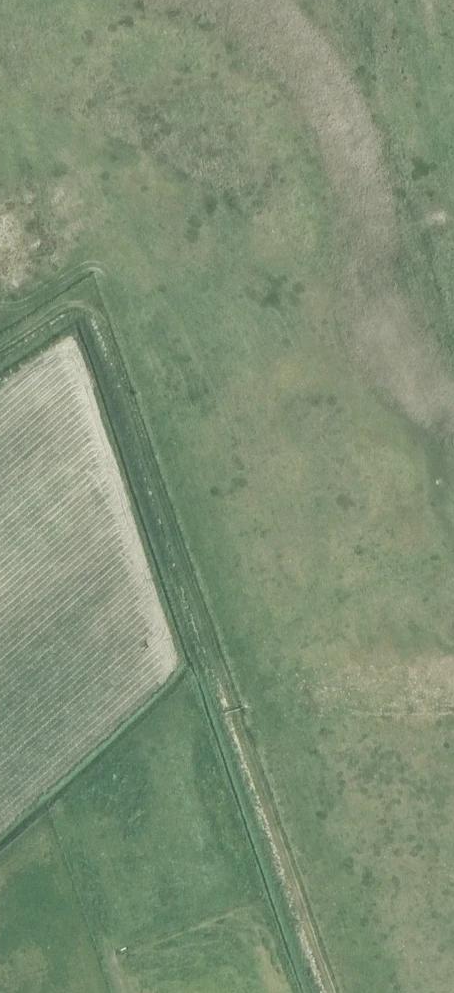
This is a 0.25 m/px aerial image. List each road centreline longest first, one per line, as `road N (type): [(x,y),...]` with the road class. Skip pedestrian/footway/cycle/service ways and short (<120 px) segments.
road 1 (track): [(0,349),(67,305),(86,302),(97,311),(329,992)]

